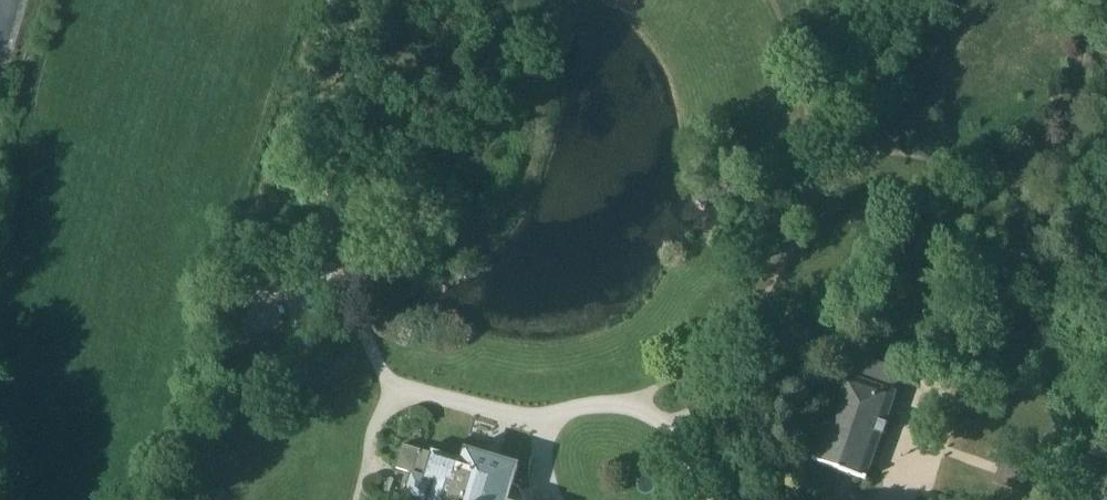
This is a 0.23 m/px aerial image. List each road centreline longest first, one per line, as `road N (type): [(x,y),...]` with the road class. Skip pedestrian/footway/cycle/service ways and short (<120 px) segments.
road 1 (track): [(548,425),(395,390),(375,430),(363,499)]
road 2 (track): [(712,499),(668,421),(642,404),(601,402)]

